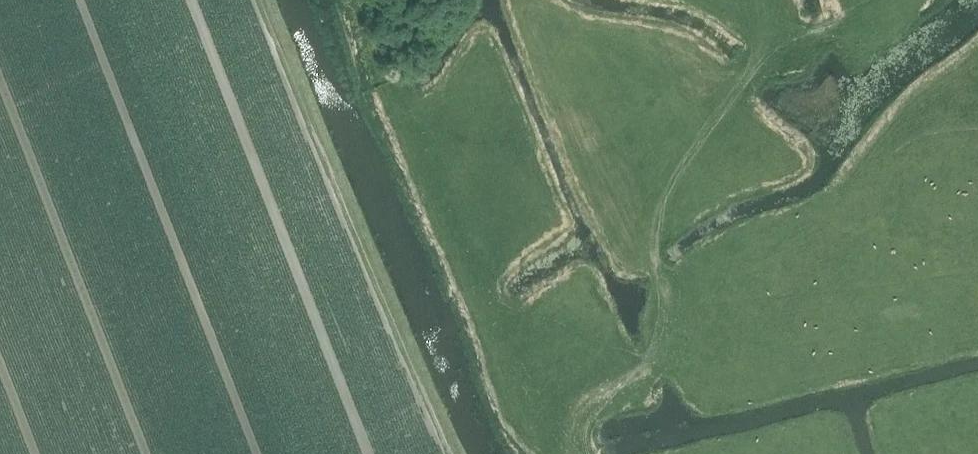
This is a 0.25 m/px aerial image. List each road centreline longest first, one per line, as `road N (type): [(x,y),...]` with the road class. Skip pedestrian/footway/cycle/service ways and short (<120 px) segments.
road 1 (track): [(767,0),(778,33),(770,56),(703,140),(654,237),(652,258),(671,315),(665,349),(578,412),(575,453)]

